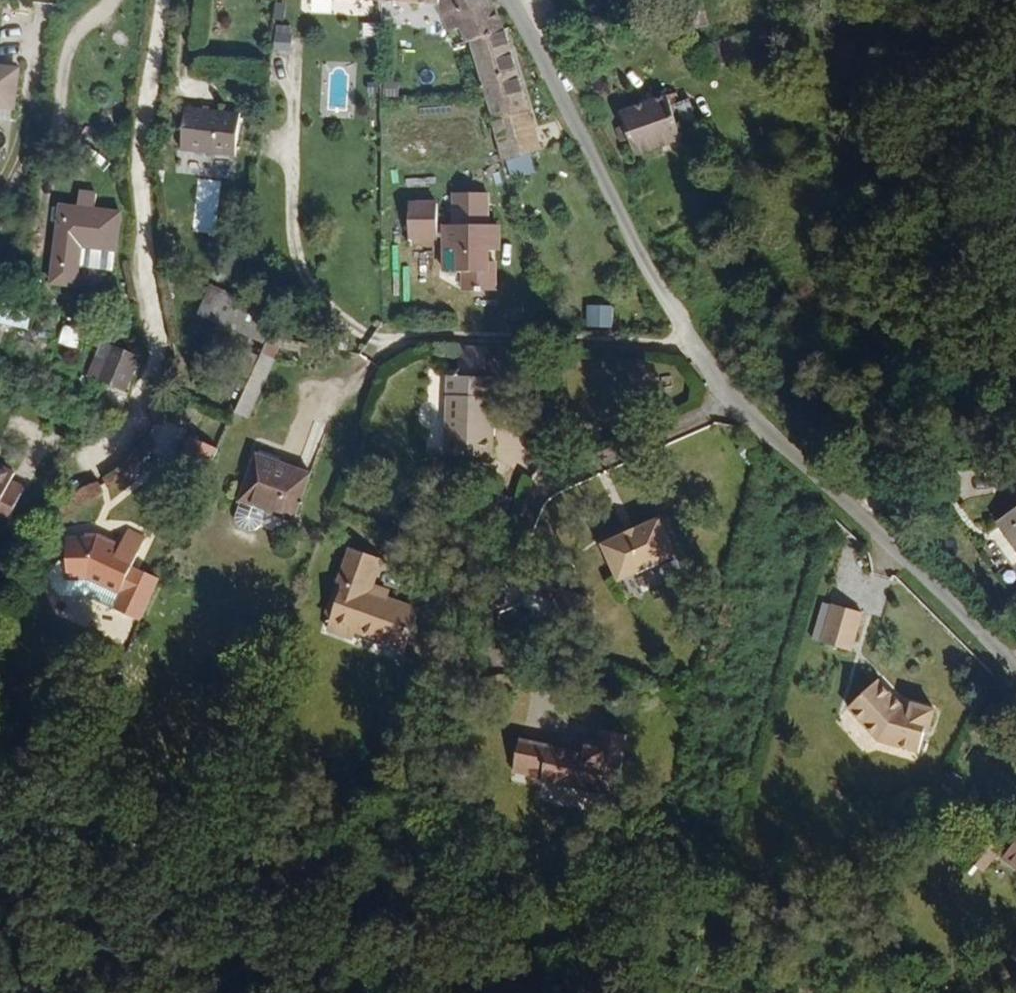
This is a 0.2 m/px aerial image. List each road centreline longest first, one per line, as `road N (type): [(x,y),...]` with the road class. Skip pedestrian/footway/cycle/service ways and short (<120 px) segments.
road 1 (residential): [(509,0),(733,403),(1015,675)]
road 2 (residential): [(163,0),(142,161),(165,351),(131,439),(89,471)]

